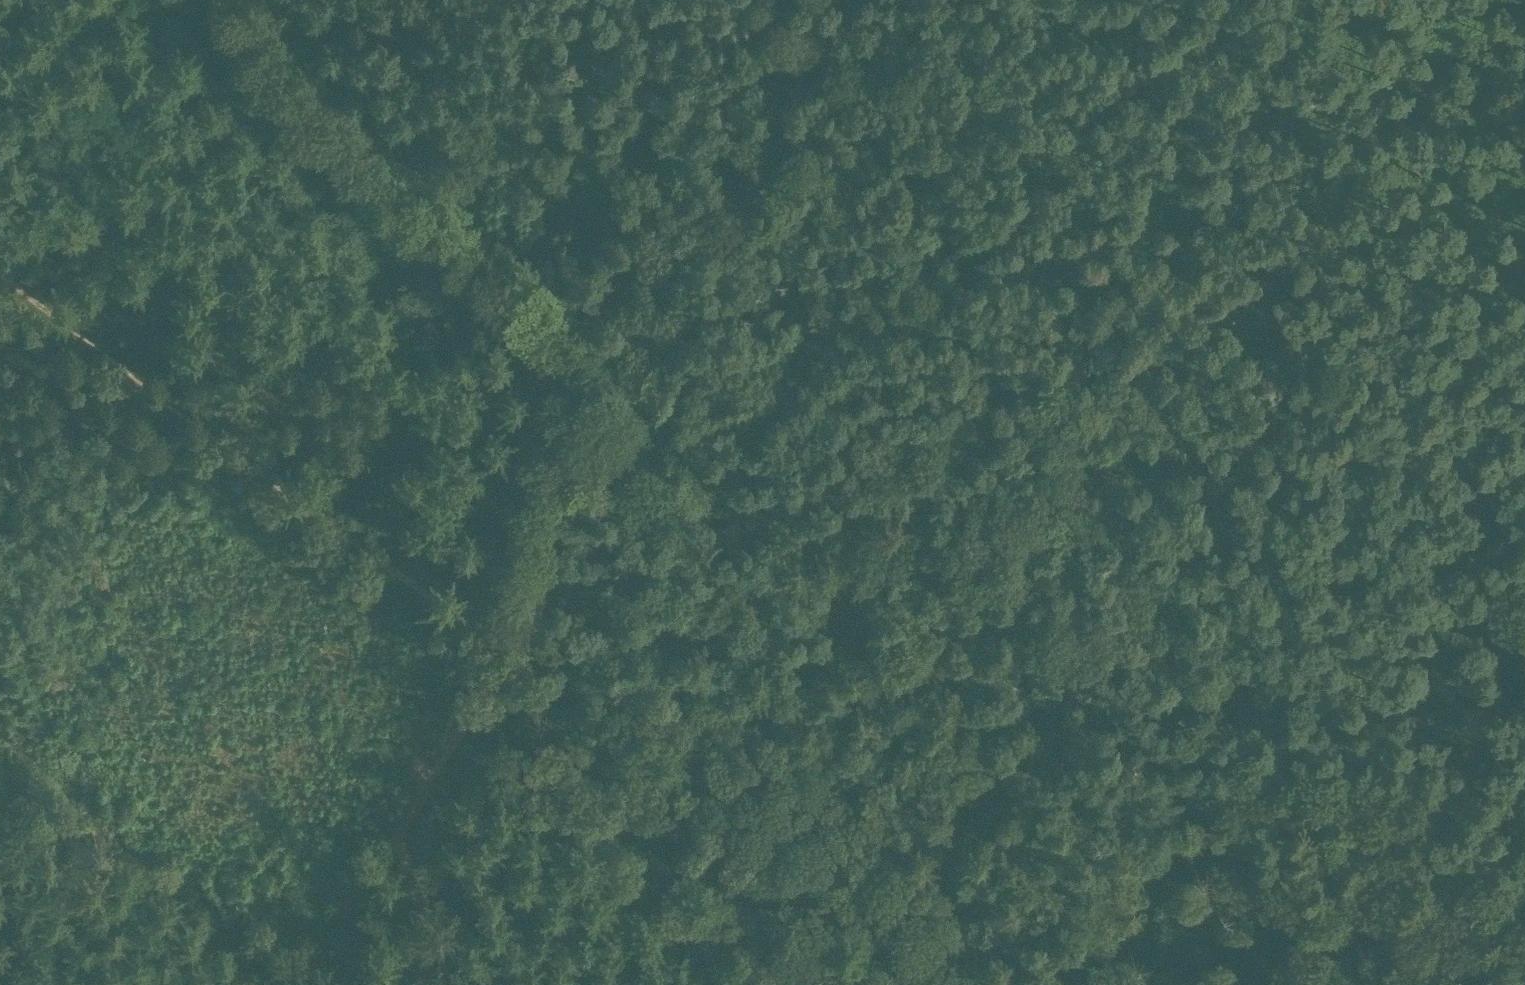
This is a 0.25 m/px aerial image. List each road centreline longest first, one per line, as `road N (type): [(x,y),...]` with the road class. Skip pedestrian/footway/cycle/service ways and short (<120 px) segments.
road 1 (track): [(413,820),(507,619),(571,396),(596,341)]
road 2 (track): [(596,341),(672,233),(746,165),(781,117),(829,0)]
road 3 (track): [(295,984),(413,820)]

